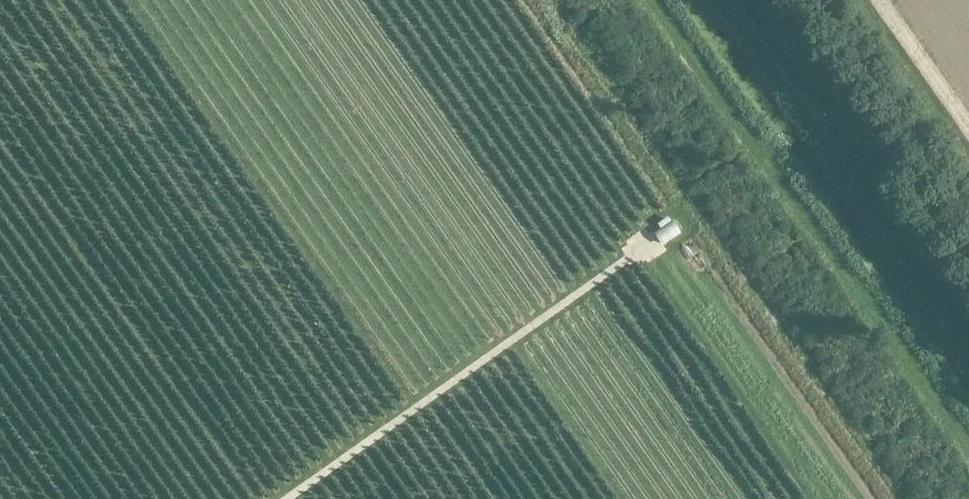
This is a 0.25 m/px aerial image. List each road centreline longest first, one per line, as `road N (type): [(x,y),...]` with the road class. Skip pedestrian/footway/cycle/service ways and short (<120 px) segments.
road 1 (track): [(655,0),(968,451)]

